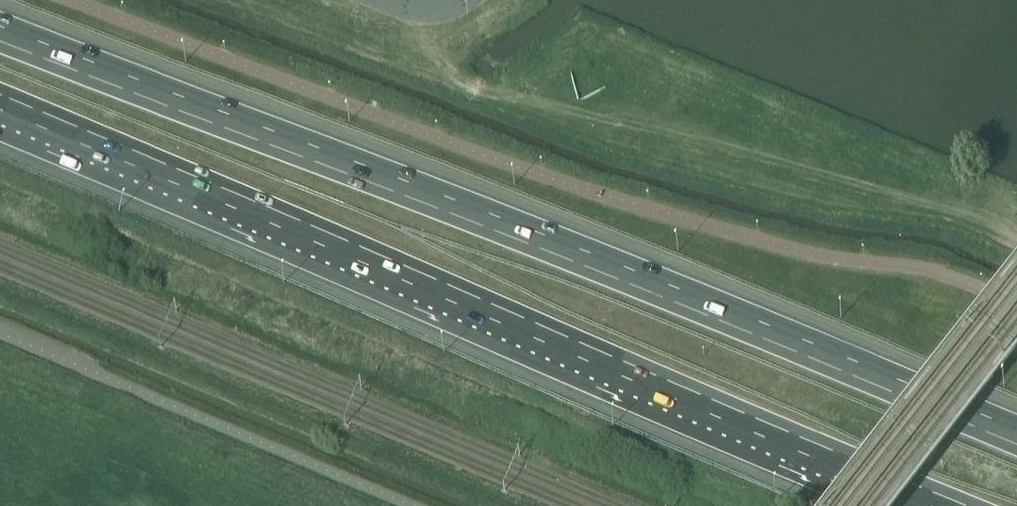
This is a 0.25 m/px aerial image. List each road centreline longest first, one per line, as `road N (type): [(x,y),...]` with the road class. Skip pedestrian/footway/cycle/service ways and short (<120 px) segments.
road 1 (motorway): [(1016,429),(585,251),(0,26)]
road 2 (motorway): [(0,101),(950,505)]

